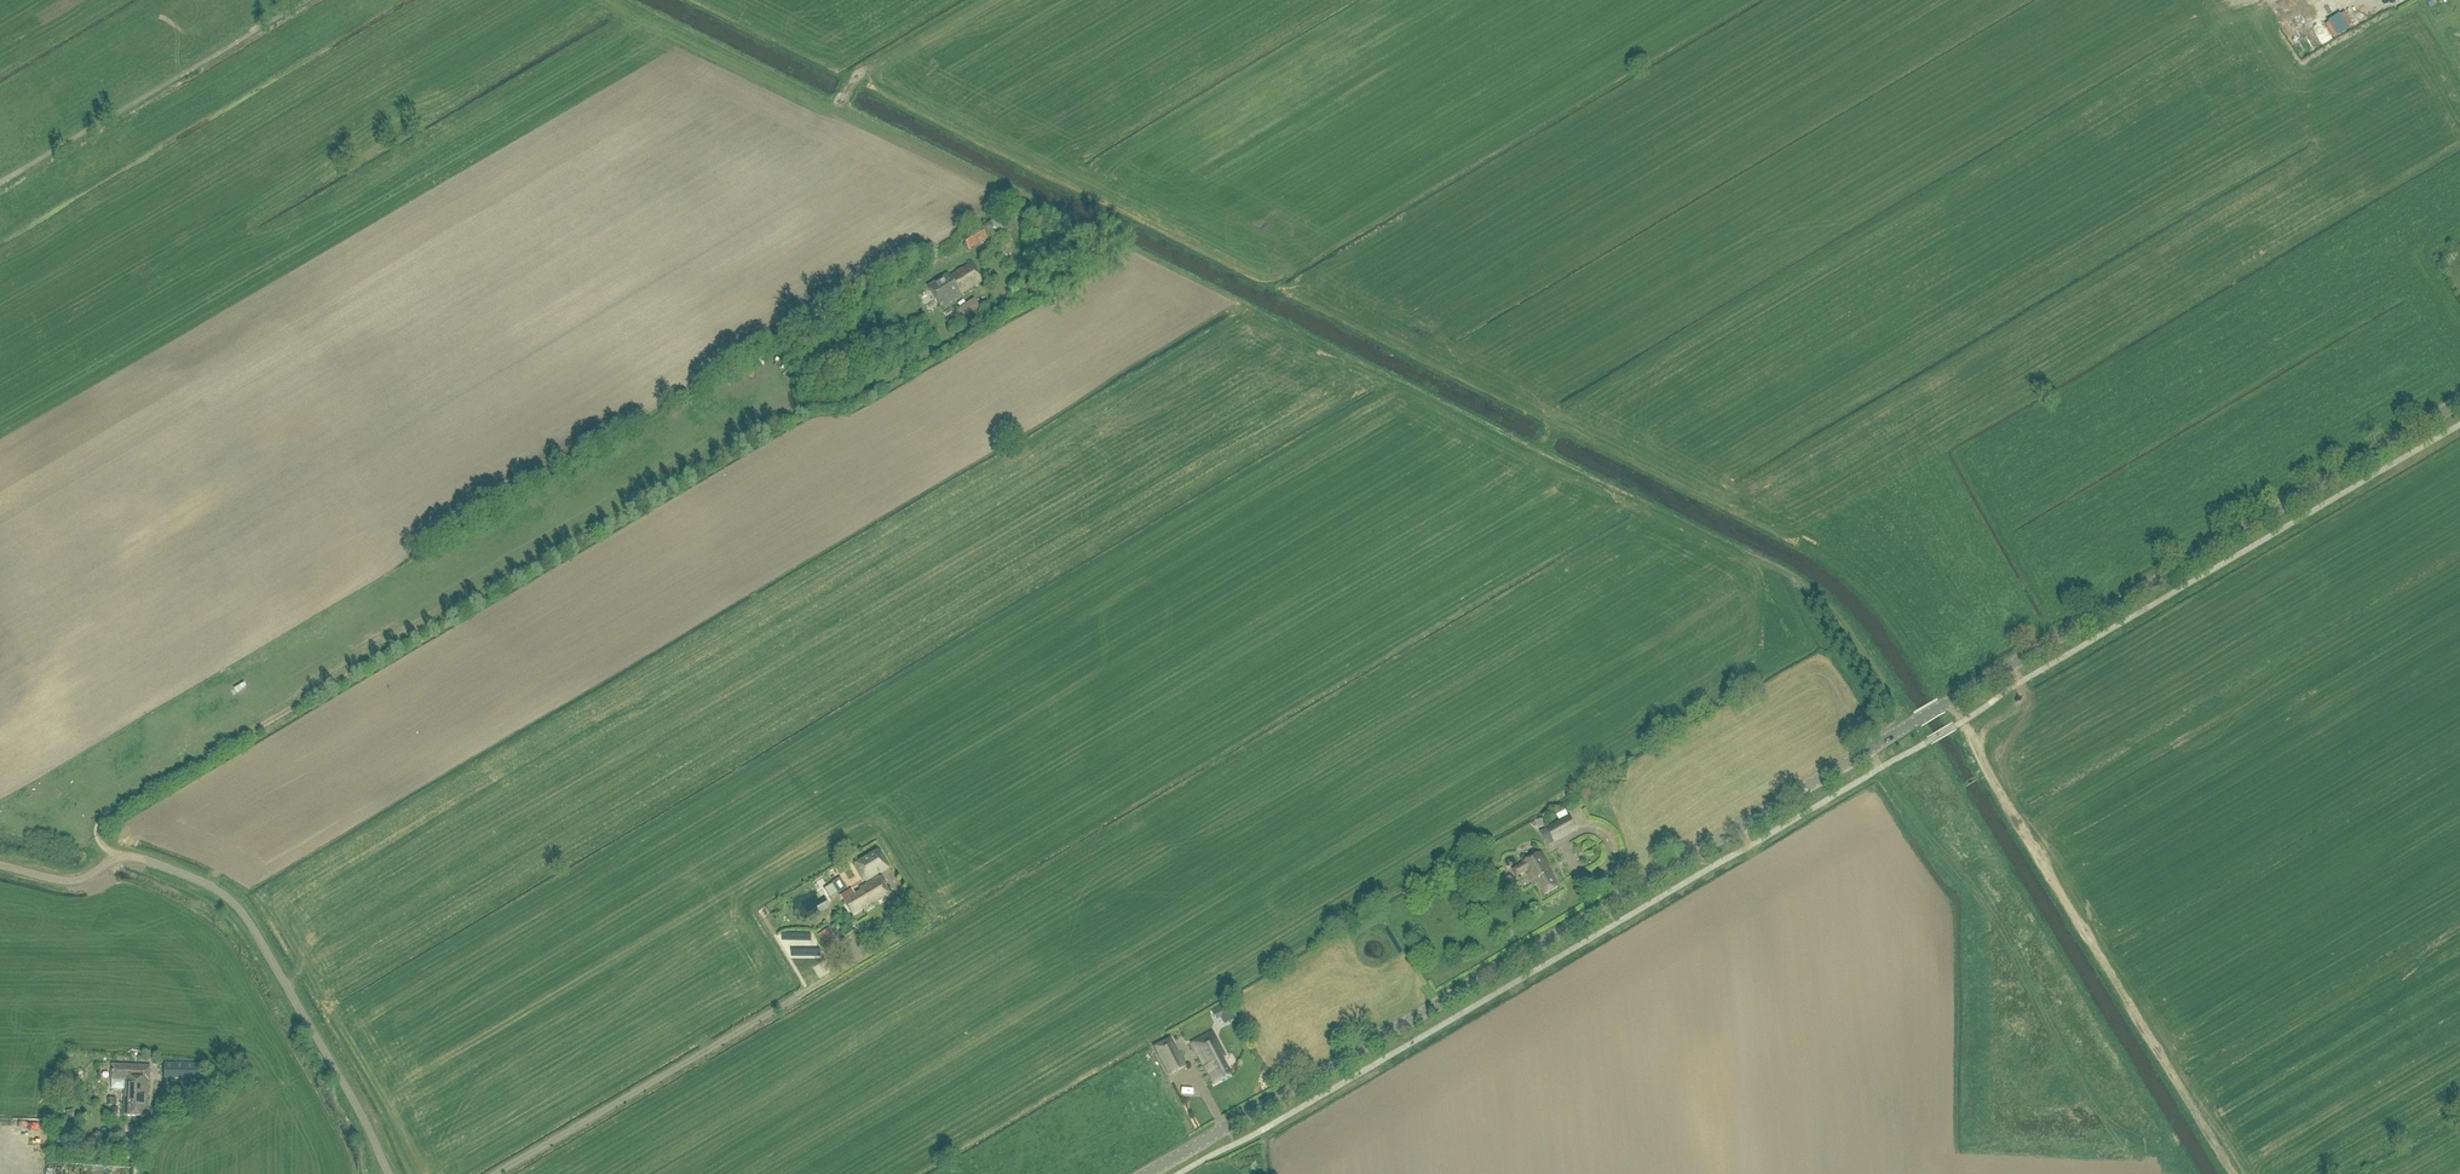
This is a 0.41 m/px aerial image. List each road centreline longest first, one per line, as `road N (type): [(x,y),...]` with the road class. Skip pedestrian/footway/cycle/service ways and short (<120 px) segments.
road 1 (track): [(111,862),(98,836),(106,816),(815,403),(848,397),(936,348)]
road 2 (tertiary): [(1149,1173),(1947,704)]
road 3 (tertiary): [(2459,403),(1947,704)]
road 4 (unclassified): [(390,1173),(249,924),(221,892),(134,857),(72,882),(0,864)]
road 5 (track): [(499,1173),(832,978)]
road 6 (track): [(984,0),(859,75),(846,106)]

